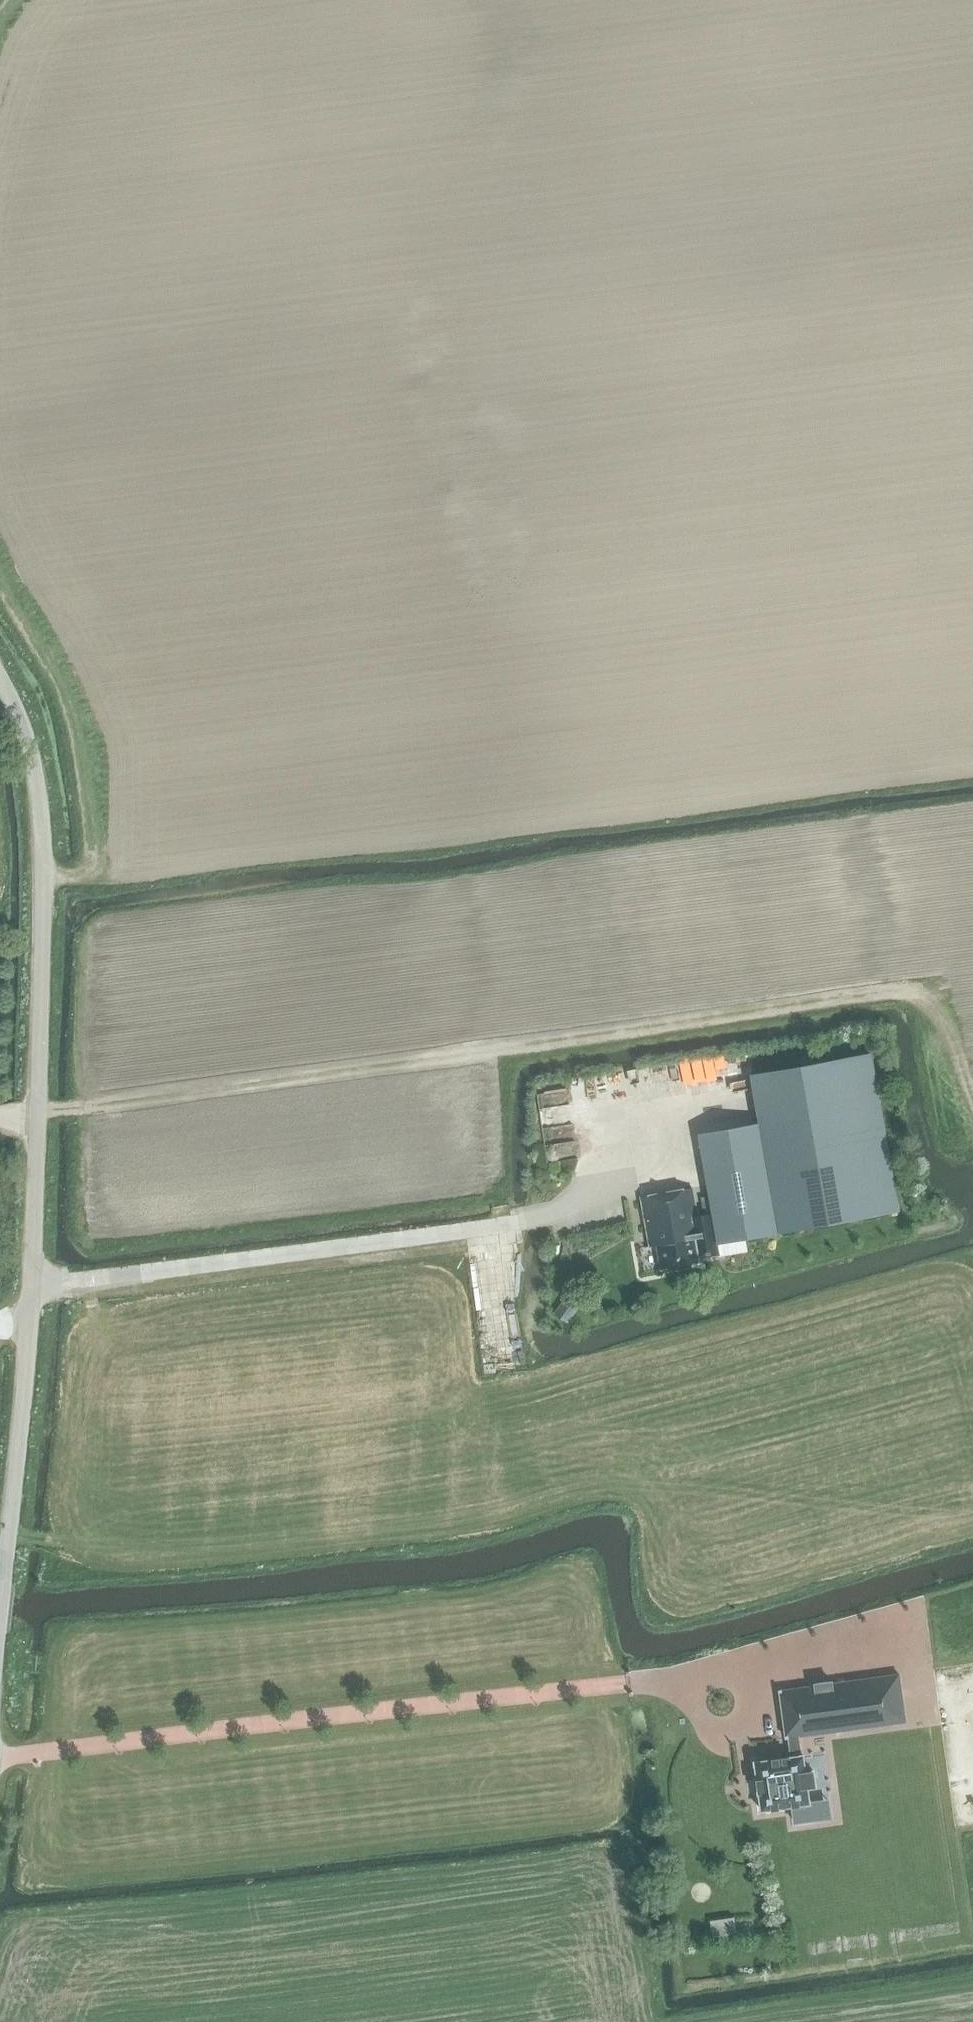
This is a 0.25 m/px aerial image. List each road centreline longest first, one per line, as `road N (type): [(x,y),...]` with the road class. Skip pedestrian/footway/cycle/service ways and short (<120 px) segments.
road 1 (tertiary): [(0,1613),(31,1284),(44,881),(29,746),(0,679)]

